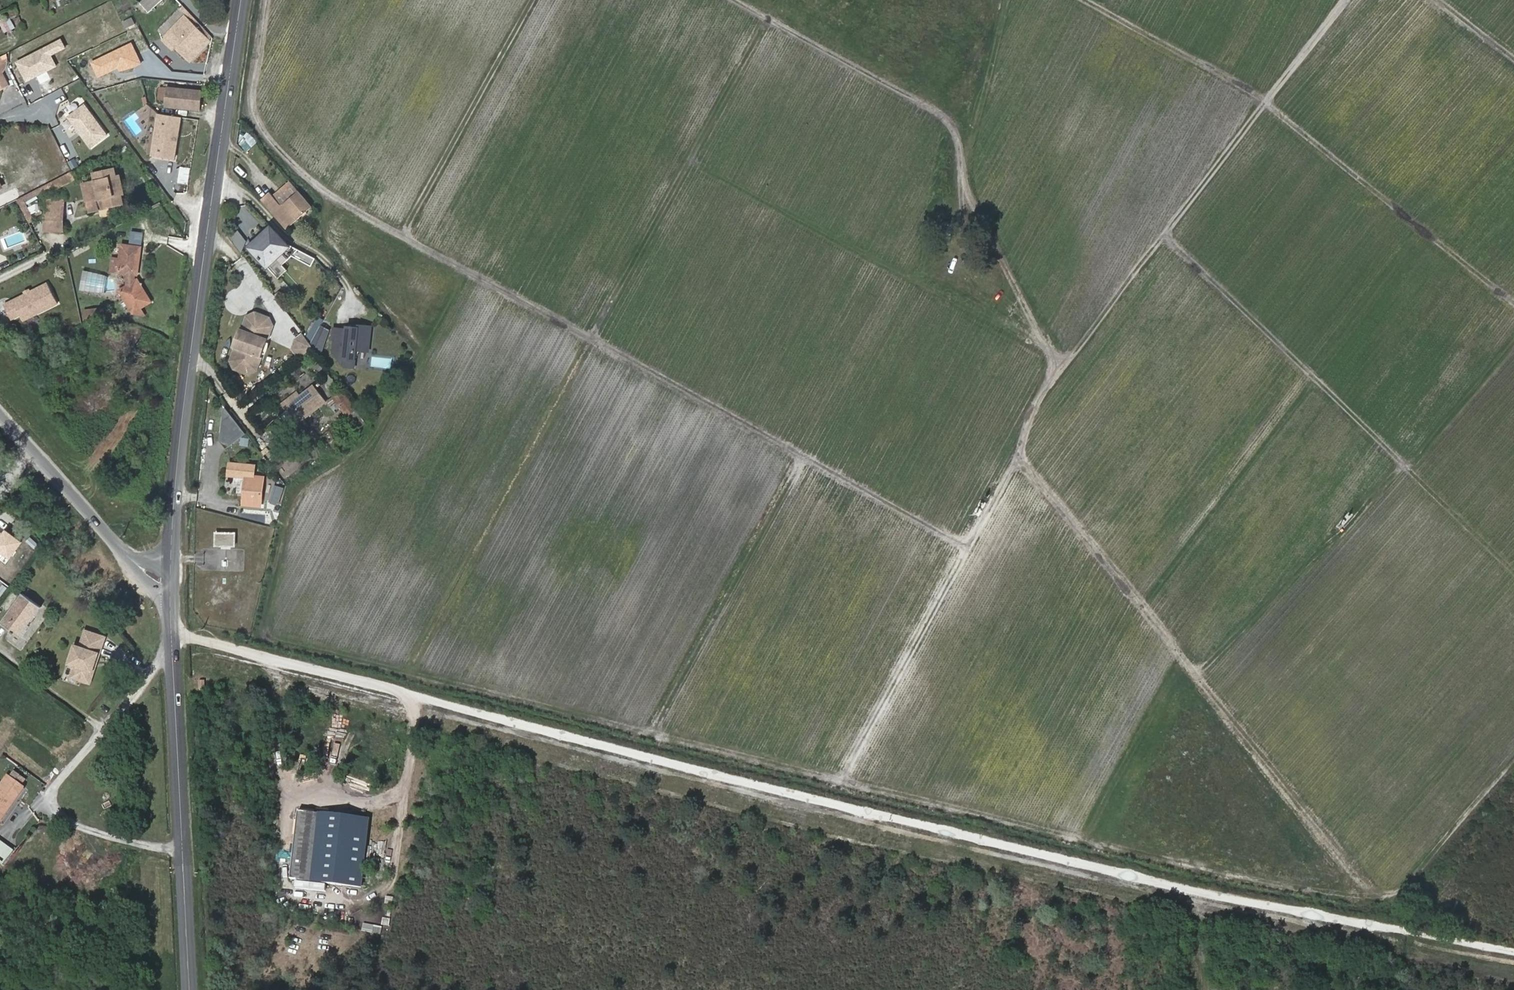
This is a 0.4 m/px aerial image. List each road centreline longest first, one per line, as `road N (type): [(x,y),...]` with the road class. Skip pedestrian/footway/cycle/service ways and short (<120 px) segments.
road 1 (track): [(1513,759),(1404,889),(1380,898),(1339,895),(1078,841),(273,641),(263,628),(297,499),(377,434),(422,351),(324,232),(336,198),(289,158),(252,106),(265,0)]
road 2 (track): [(1347,0),(1040,393),(969,548),(336,198)]
road 3 (track): [(1513,951),(1182,888),(172,633)]
road 4 (secondary): [(171,584),(188,370),(241,0)]
road 5 (track): [(1017,455),(1371,898)]
road 6 (track): [(1084,0),(1269,99),(1513,298)]
road 7 (track): [(1059,369),(964,190),(956,136),(943,116),(735,0)]
road 8 (track): [(1164,234),(1513,572)]
road 9 (secondary): [(192,989),(171,584)]
road 10 (track): [(406,236),(533,0)]
road 11 (tertiary): [(171,584),(126,555),(0,415)]

